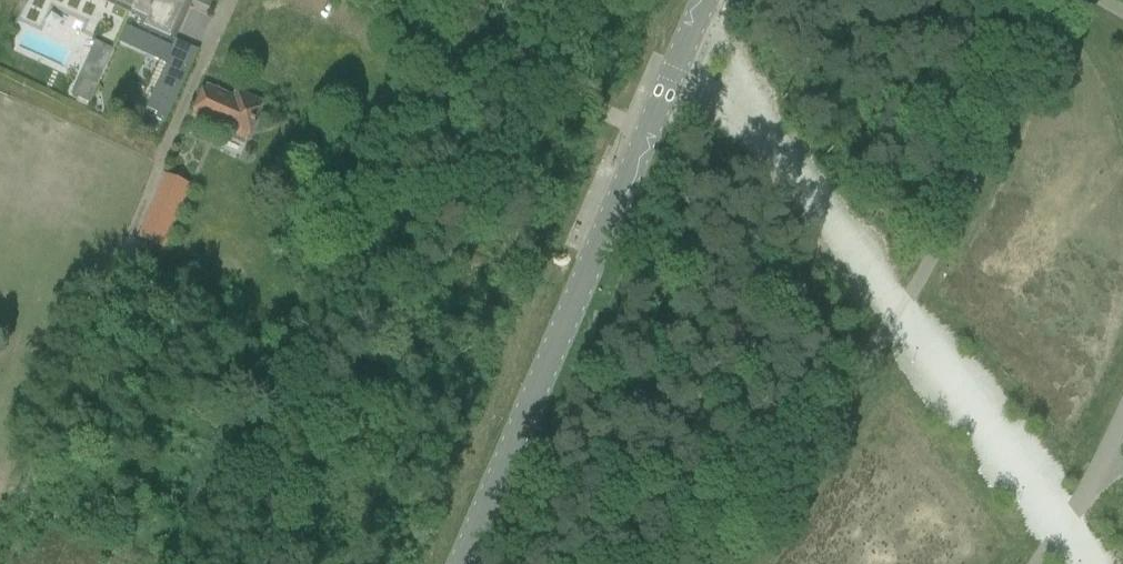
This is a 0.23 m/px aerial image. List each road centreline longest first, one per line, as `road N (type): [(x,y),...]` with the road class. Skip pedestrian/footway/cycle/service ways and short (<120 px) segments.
road 1 (unclassified): [(459,563),(649,129)]
road 2 (residential): [(649,129),(357,0)]
road 3 (unclassified): [(649,129),(703,0)]

